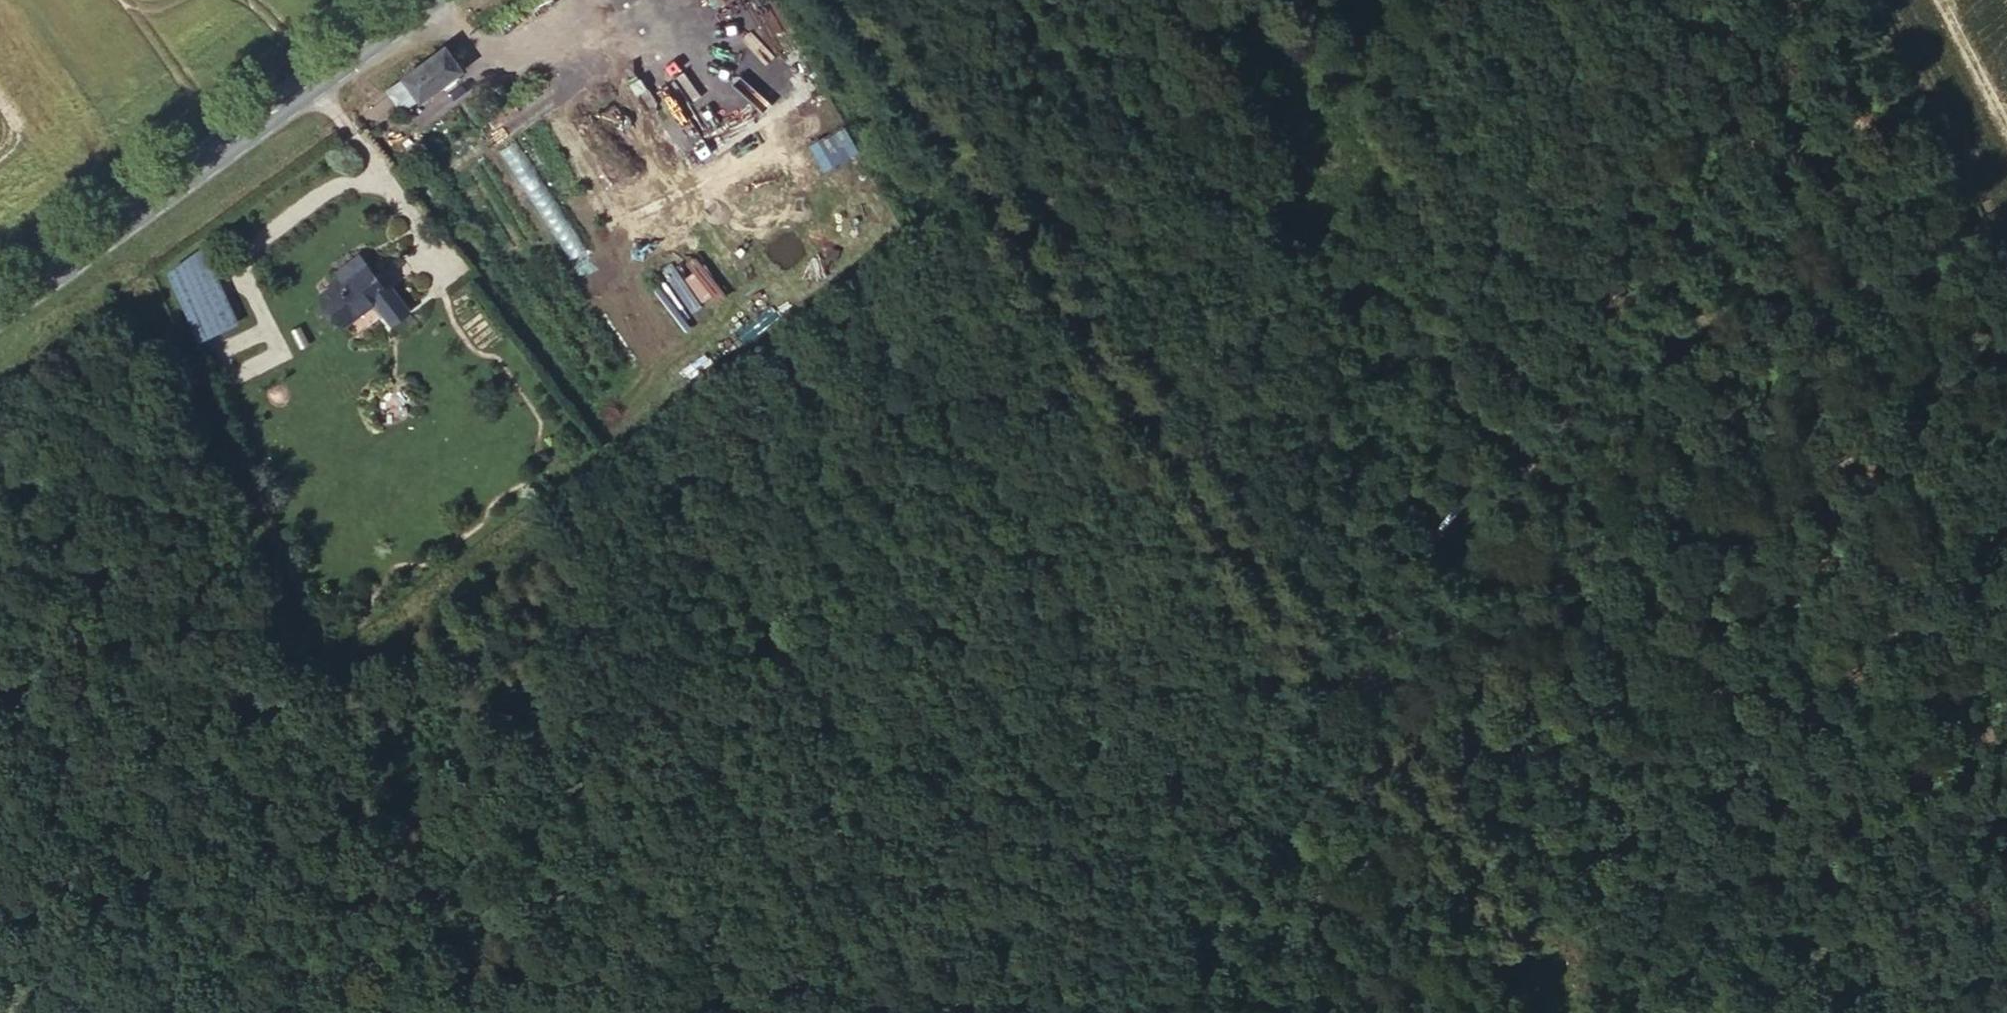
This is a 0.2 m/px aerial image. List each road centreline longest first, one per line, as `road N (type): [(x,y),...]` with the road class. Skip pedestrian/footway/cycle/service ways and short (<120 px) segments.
road 1 (secondary): [(419,0),(0,307)]

